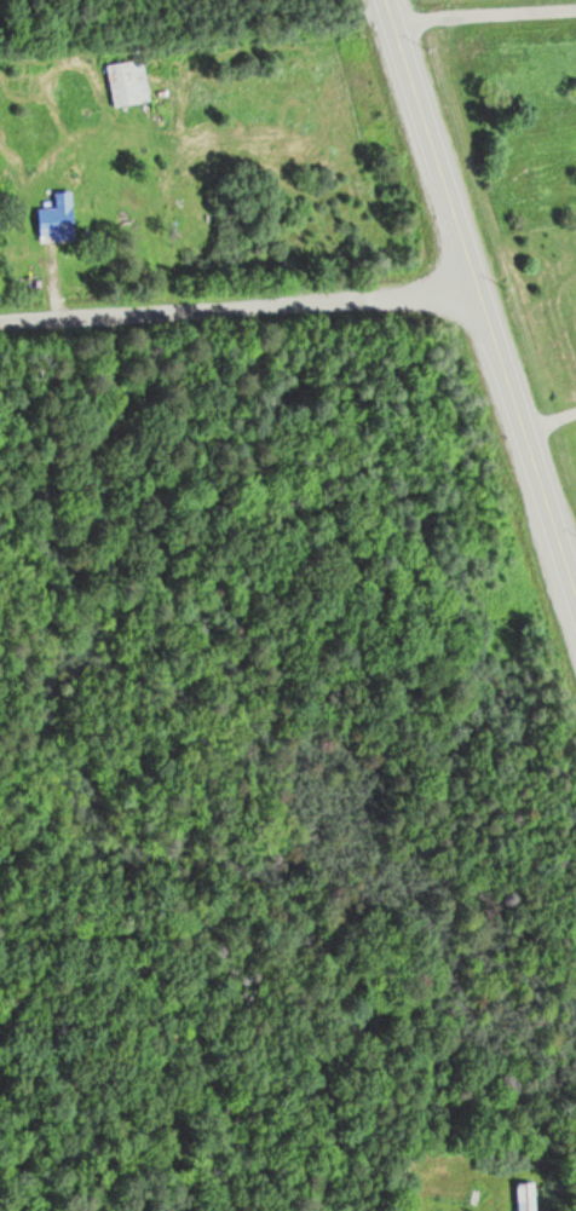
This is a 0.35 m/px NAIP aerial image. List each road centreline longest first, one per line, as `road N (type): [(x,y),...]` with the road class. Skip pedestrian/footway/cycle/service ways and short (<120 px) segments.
road 1 (primary): [(575,599),(385,0)]
road 2 (residential): [(478,293),(0,321)]

